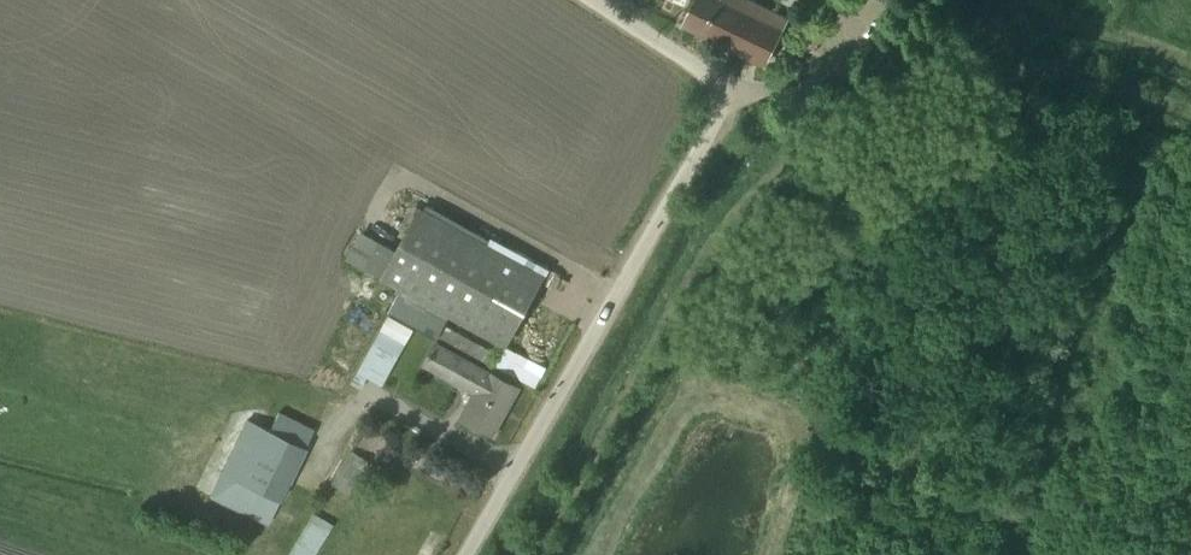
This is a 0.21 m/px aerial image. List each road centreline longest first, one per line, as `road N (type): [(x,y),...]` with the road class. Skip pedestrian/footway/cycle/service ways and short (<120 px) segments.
road 1 (track): [(534,554),(726,225),(753,197),(991,38),(1018,0)]
road 2 (unclassified): [(594,0),(716,83),(723,103),(465,554)]
road 3 (track): [(769,554),(803,450),(848,427),(870,395),(907,285),(1002,149),(1015,69),(991,38)]
road 4 (track): [(1017,8),(1190,59)]

